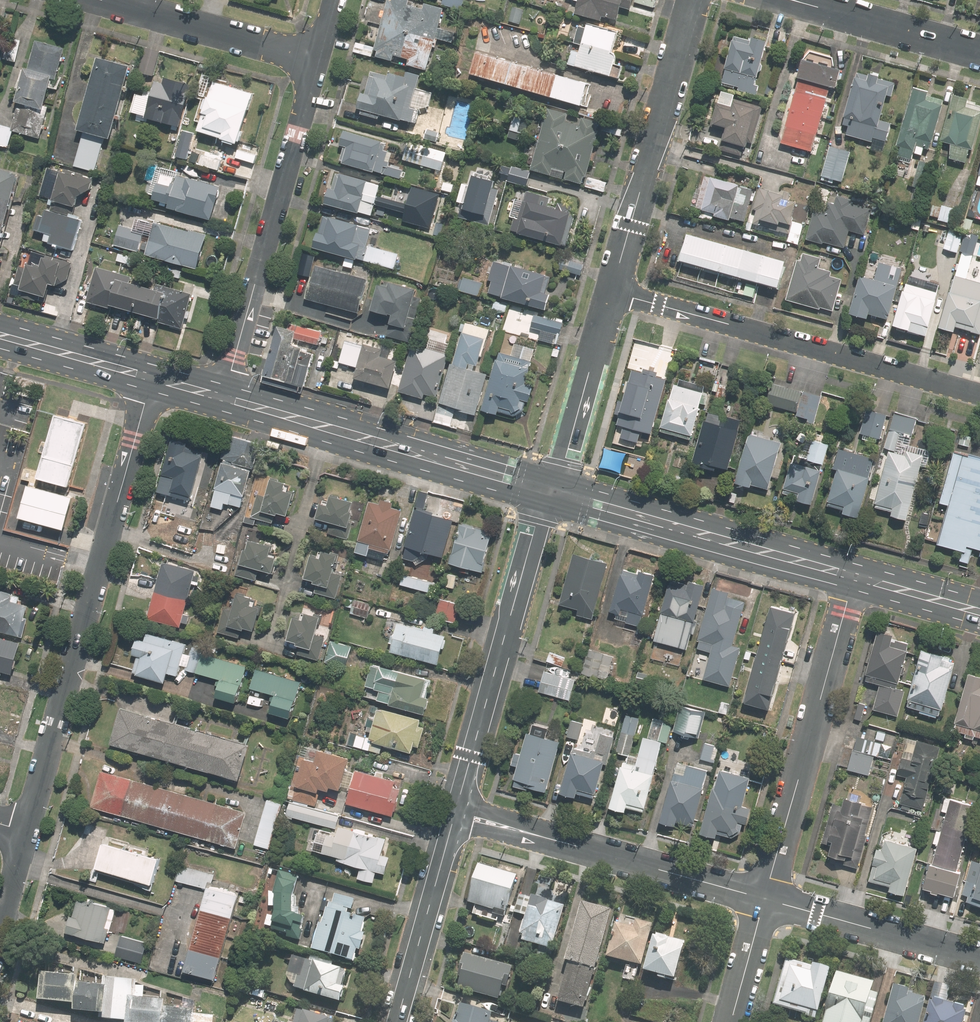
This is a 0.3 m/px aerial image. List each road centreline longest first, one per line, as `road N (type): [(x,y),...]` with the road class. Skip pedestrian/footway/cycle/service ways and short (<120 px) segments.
road 1 (residential): [(23,830),(151,378)]
road 2 (residential): [(611,291),(979,395)]
road 3 (residential): [(315,61),(224,398)]
road 4 (primary): [(224,398),(552,492)]
road 5 (residential): [(854,577),(765,899)]
road 6 (residential): [(459,801),(552,492)]
road 7 (primary): [(552,492),(854,577)]
road 8 (residential): [(694,0),(611,291)]
road 9 (residential): [(765,899),(532,834)]
road 10 (residential): [(979,958),(765,899)]
road 11 (residential): [(611,291),(552,492)]
road 12 (residential): [(115,0),(315,61)]
road 13 (residential): [(397,1021),(453,825)]
road 14 (residential): [(792,0),(979,53)]
road 15 (primary): [(0,336),(151,378)]
road 16 (primary): [(854,577),(979,611)]
road 17 (residential): [(765,899),(730,1021)]

